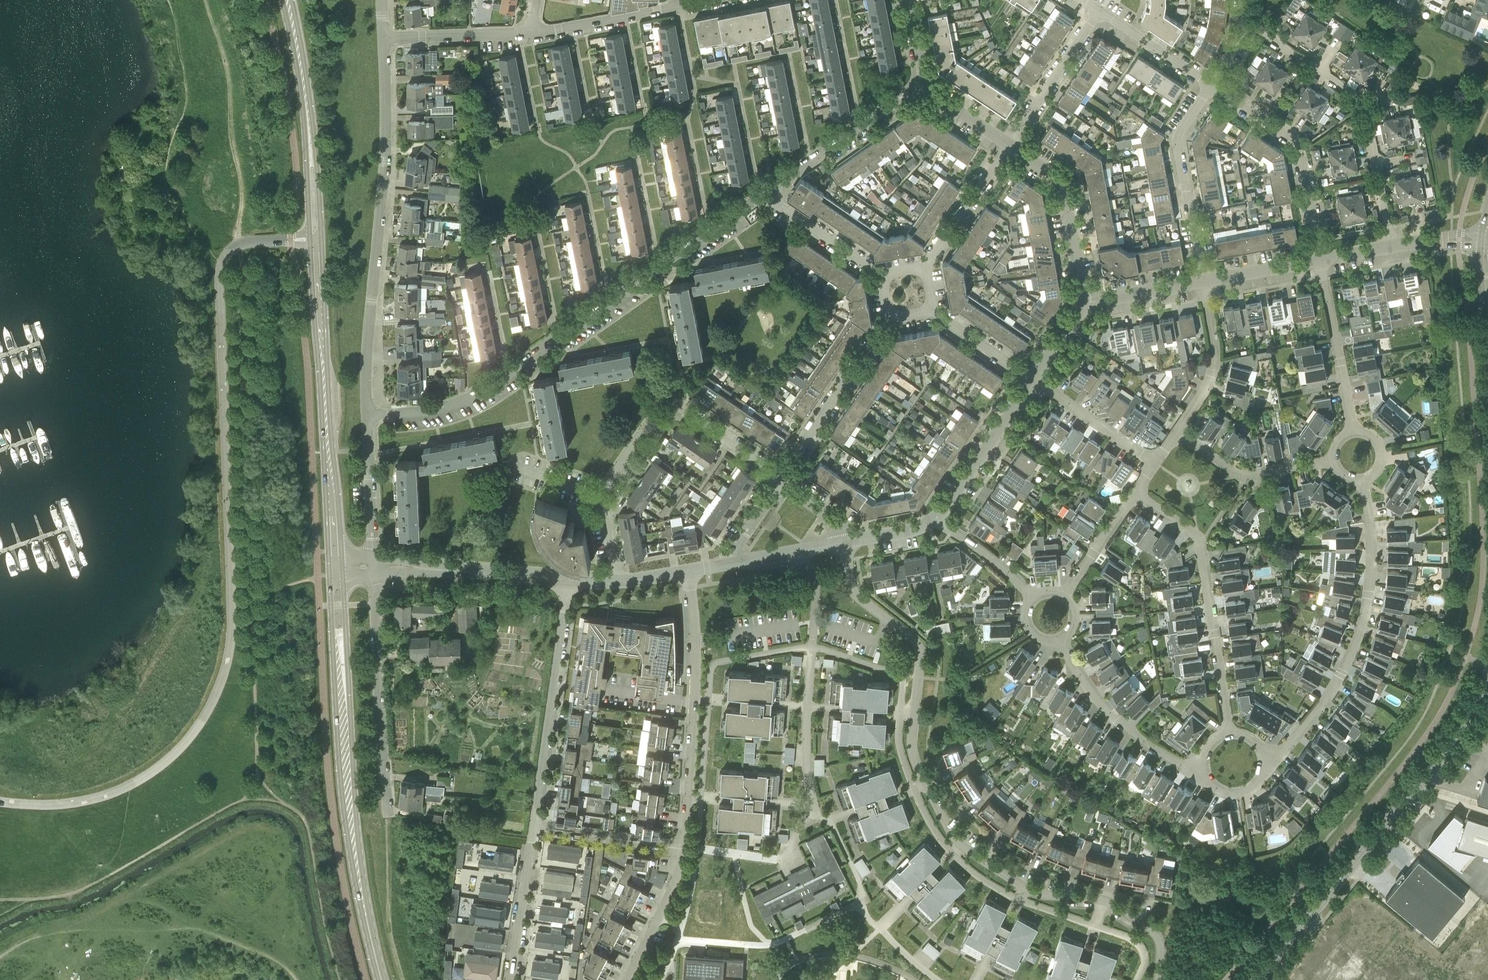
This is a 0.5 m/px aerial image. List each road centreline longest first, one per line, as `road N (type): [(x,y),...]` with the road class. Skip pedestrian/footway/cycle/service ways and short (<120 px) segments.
road 1 (residential): [(1159,979),(1159,940),(1136,918),(1103,900),(1030,889),(954,836),(913,750),(918,642),(856,593),(844,542)]
road 2 (secondary): [(335,556),(308,116),(287,0)]
road 3 (residential): [(369,414),(463,401),(765,194)]
road 4 (secondary): [(382,979),(350,809),(336,576)]
road 5 (tertiary): [(1255,979),(1449,742),(1487,677)]
road 6 (residential): [(369,414),(386,136),(383,38)]
road 7 (residential): [(1265,755),(1290,745),(1322,704),(1362,630),(1373,556),(1363,481)]
road 8 (residential): [(1392,245),(1360,100),(1241,23)]
road 9 (residential): [(683,846),(696,655),(689,570)]
road 10 (residential): [(1230,731),(1202,539),(1136,495)]
road 11 (residential): [(604,493),(660,409),(672,403),(785,476)]
road 12 (residential): [(568,580),(534,825)]
road 13 (residential): [(386,817),(374,575)]
road 14 (residential): [(1319,259),(1296,143),(1210,85)]
road 15 (residential): [(1204,279),(1177,136),(1210,85)]
road 16 (residential): [(1202,769),(1183,765),(1114,715),(1061,639)]
road 17 (residential): [(765,194),(924,83)]
road 18 (residential): [(785,476),(889,317)]
road 19 (residential): [(1085,300),(1064,186),(1011,143)]
road 20 (residential): [(1354,431),(1319,259)]
road 21 (residential): [(936,519),(1033,378)]
road 22 (residential): [(1178,432),(1213,364),(1204,279)]
road 23 (residential): [(1011,143),(1100,10)]
road 24 (residential): [(534,825),(512,979)]
road 25 (residential): [(530,33),(679,8)]
road 26 (residential): [(1157,464),(1033,378)]
road 27 (residential): [(534,825),(683,846)]
road 28 (residential): [(926,267),(1011,143)]
road 29 (residential): [(383,38),(530,33)]
road 30 (residential): [(373,559),(369,414)]
road 31 (residential): [(627,979),(683,846)]
road 32 (residential): [(426,569),(568,580)]
road 33 (residential): [(882,273),(765,194)]
road 34 (residential): [(1210,85),(1100,10)]
road 35 (residential): [(1035,595),(936,519)]
road 36 (residential): [(1066,595),(1136,495)]
road 37 (residential): [(1033,378),(933,310)]
road 38 (residential): [(1085,300),(1204,279)]

